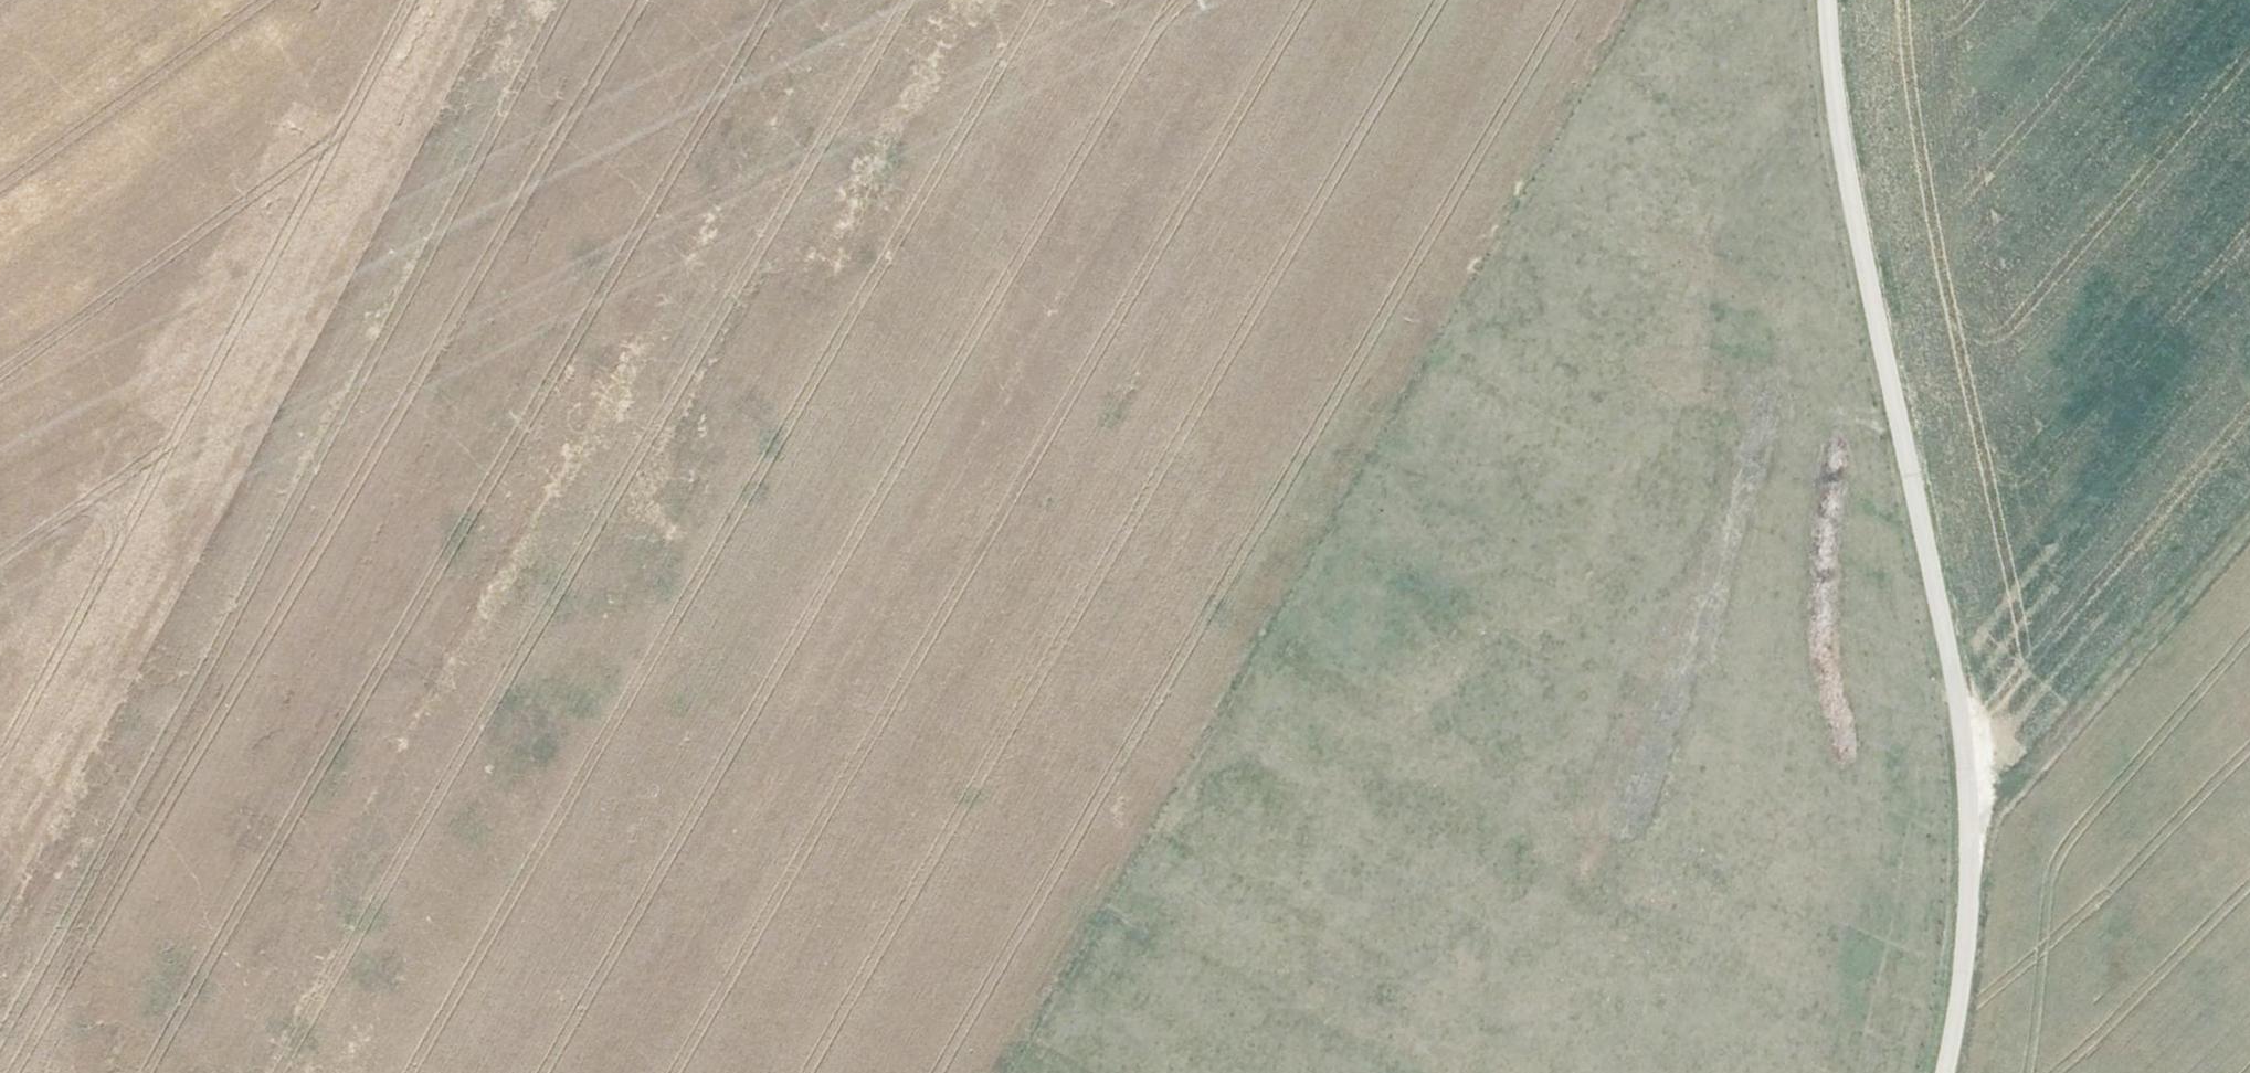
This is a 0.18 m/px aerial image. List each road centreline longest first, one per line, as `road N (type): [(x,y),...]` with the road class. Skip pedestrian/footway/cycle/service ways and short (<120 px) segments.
road 1 (unclassified): [(1947,1072),(1970,894),(1958,700),(1840,129),(1830,0)]

